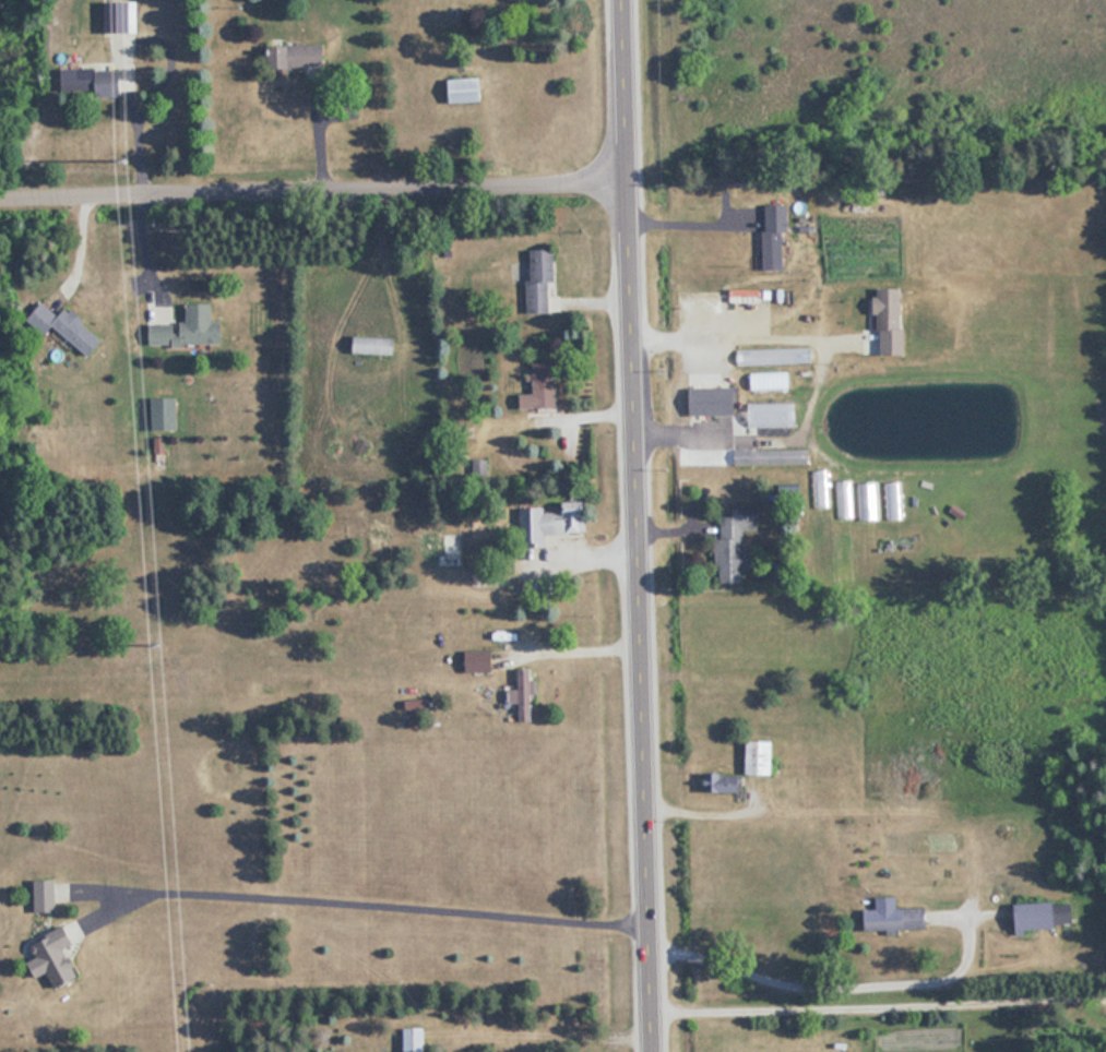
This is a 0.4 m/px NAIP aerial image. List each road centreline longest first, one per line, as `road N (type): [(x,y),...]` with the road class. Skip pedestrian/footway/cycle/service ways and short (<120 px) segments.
road 1 (primary): [(653,1051),(621,0)]
road 2 (residential): [(0,204),(628,184)]

